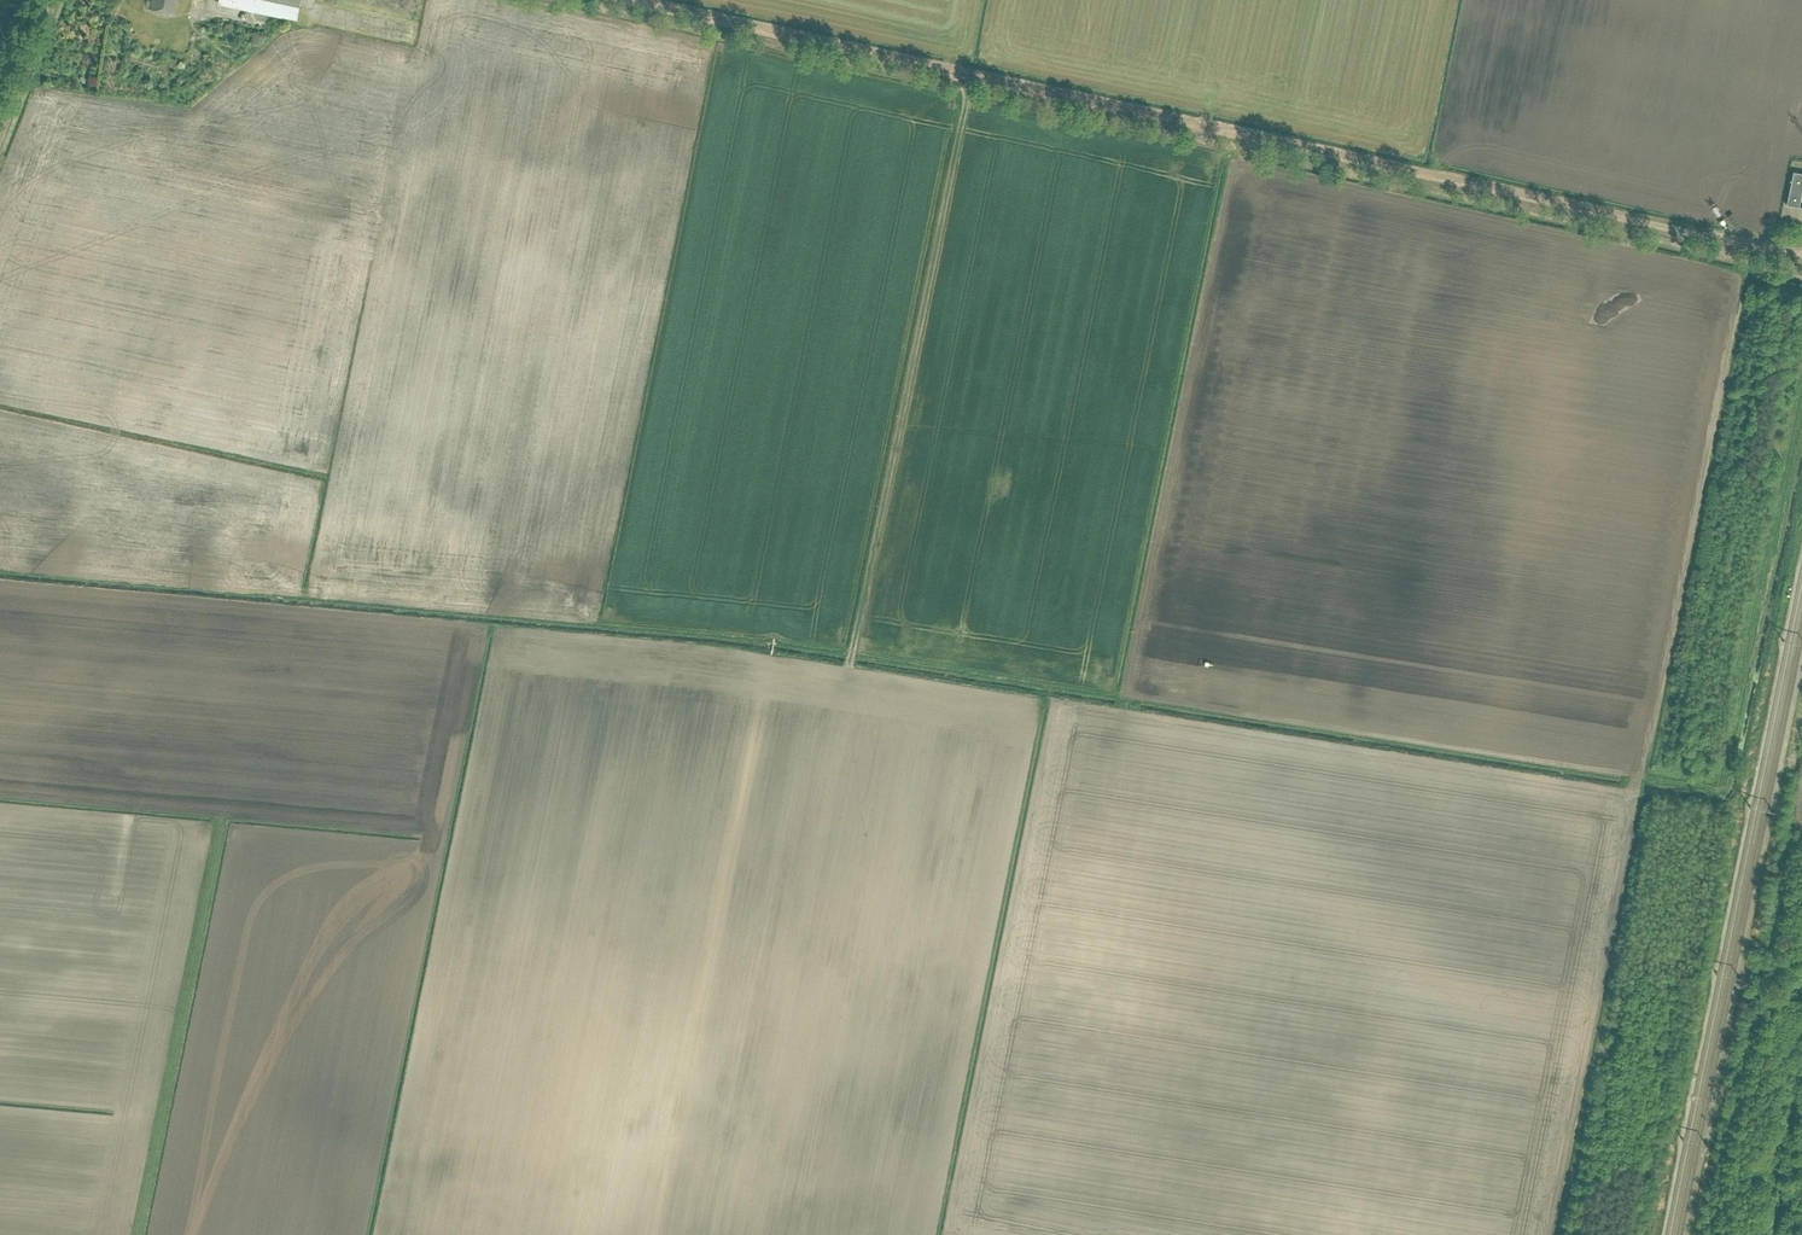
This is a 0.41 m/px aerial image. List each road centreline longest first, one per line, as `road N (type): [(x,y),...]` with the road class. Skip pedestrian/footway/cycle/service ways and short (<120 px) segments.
road 1 (track): [(1801,267),(602,0)]
road 2 (unclassified): [(0,137),(54,0)]

